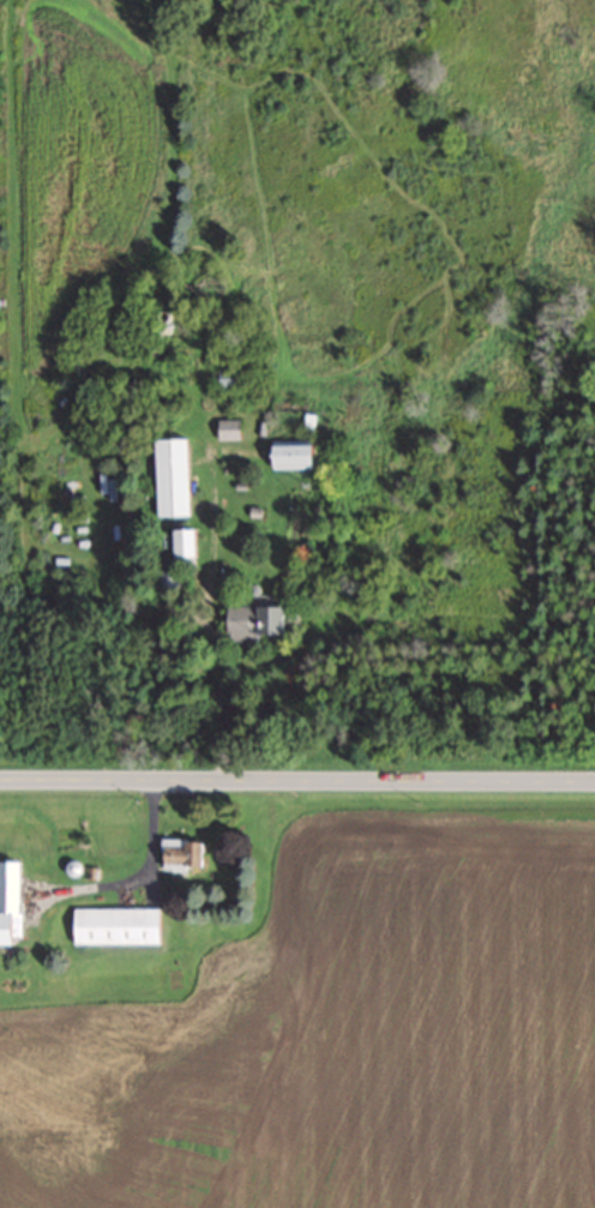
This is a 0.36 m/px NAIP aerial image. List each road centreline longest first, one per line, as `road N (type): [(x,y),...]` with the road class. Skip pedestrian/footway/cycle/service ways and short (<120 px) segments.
road 1 (secondary): [(0,782),(594,783)]

